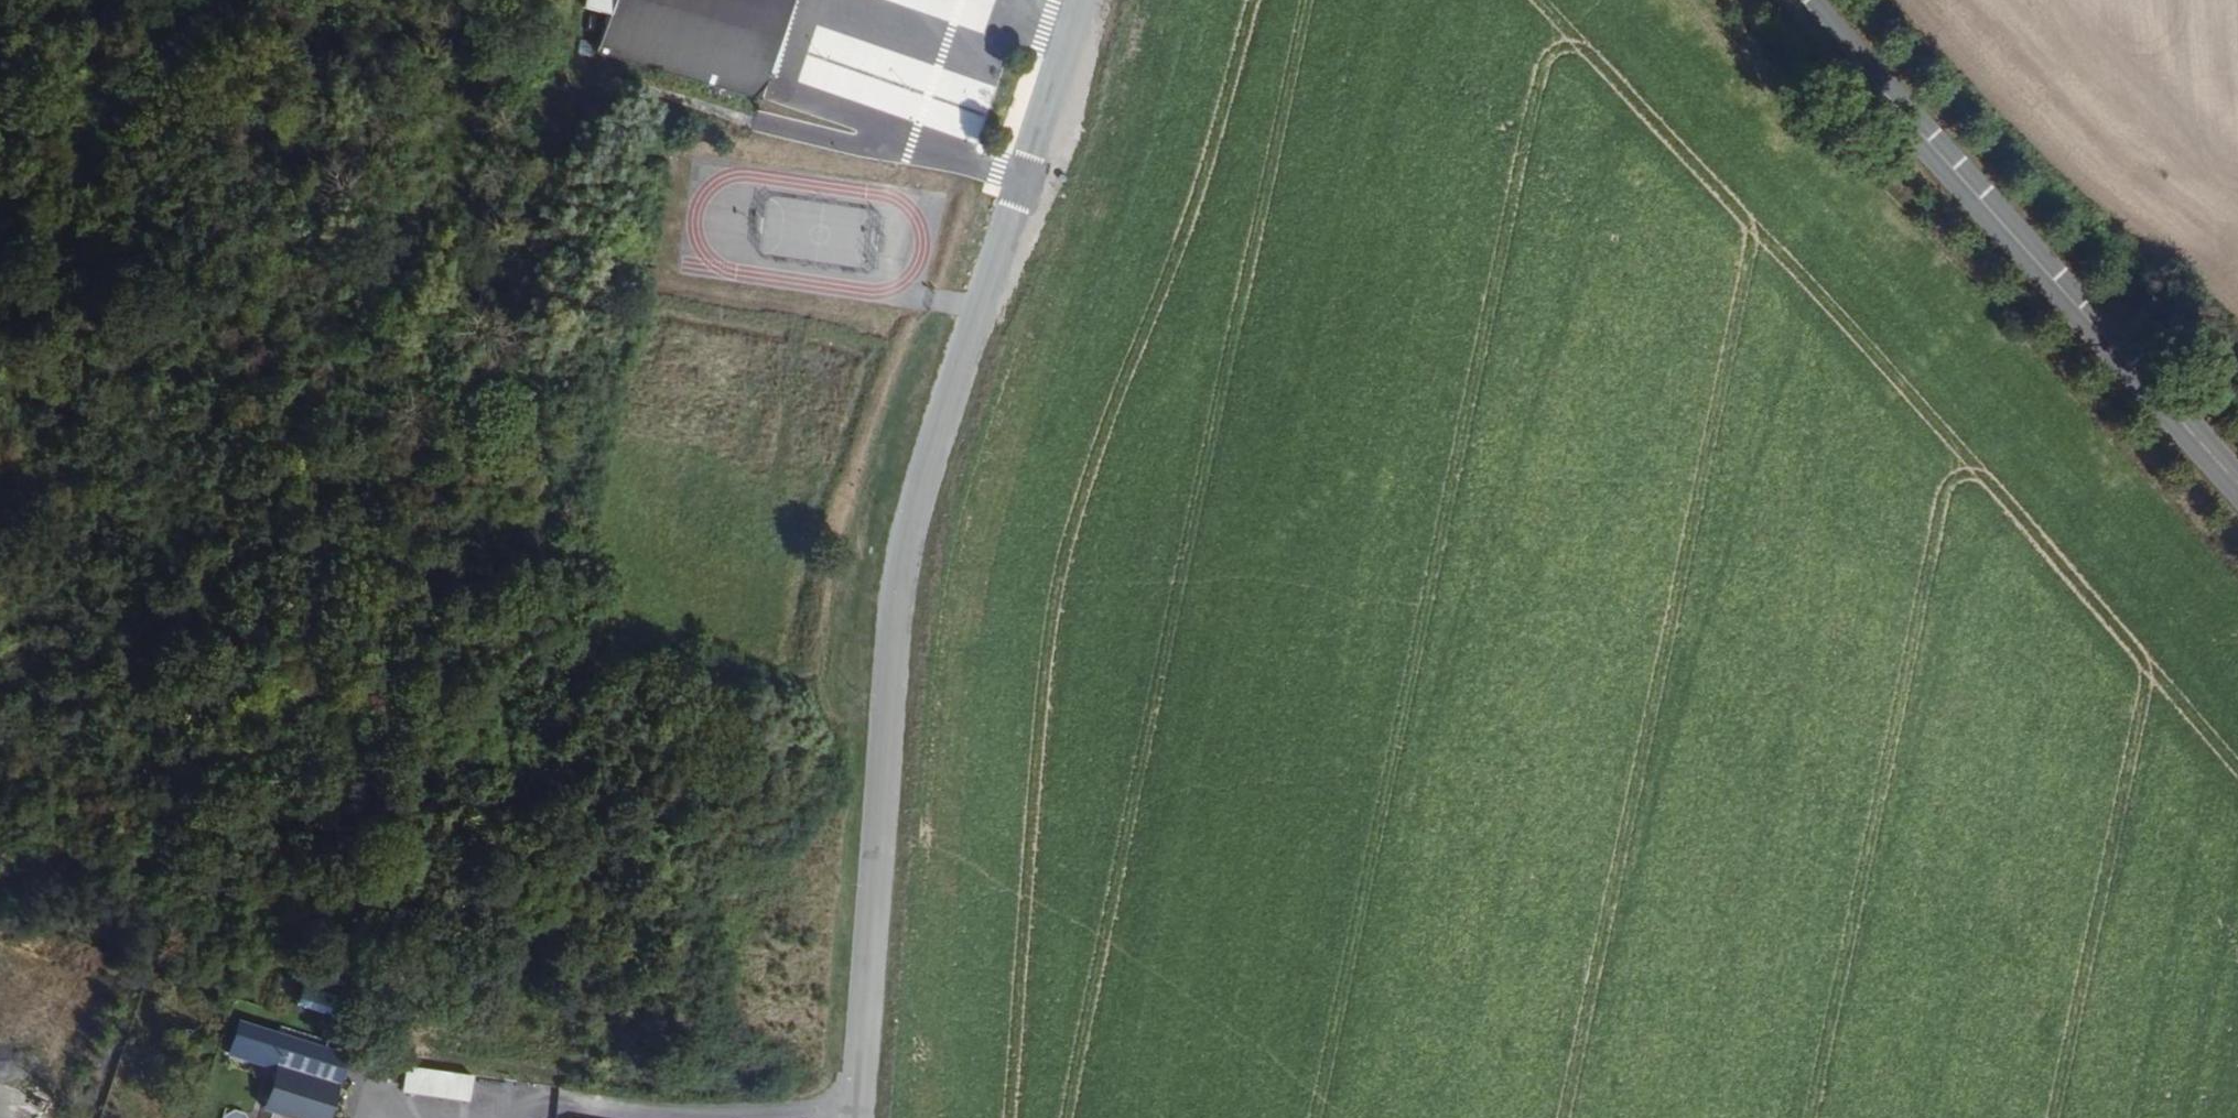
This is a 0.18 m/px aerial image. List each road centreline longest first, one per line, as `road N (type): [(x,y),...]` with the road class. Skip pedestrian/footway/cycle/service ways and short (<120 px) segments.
road 1 (unclassified): [(858,1117),(901,556),(1090,0)]
road 2 (tertiary): [(2237,479),(1804,0)]

